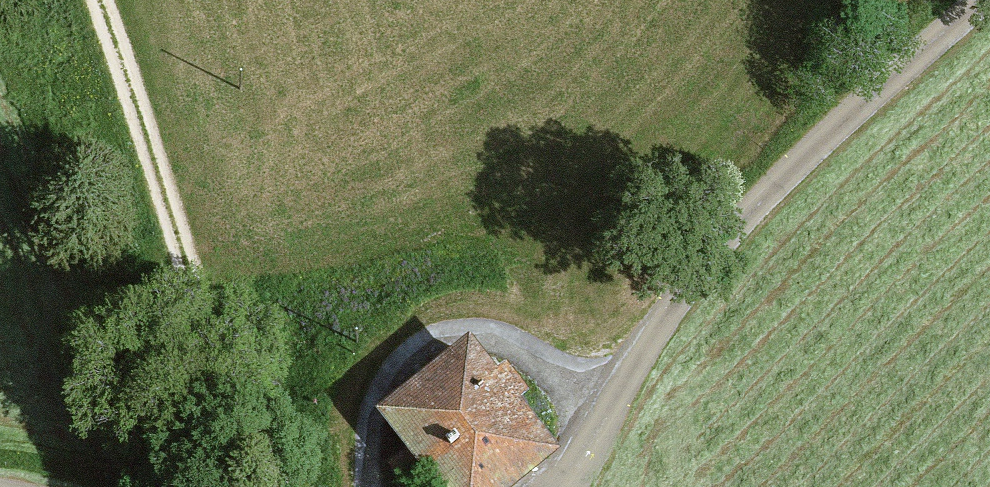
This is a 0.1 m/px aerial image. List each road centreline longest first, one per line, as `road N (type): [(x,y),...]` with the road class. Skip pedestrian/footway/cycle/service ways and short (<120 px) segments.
road 1 (track): [(972,0),(685,255),(598,454),(574,486)]
road 2 (track): [(265,486),(186,301),(124,0)]
road 3 (track): [(615,415),(476,314),(354,402),(366,486)]

